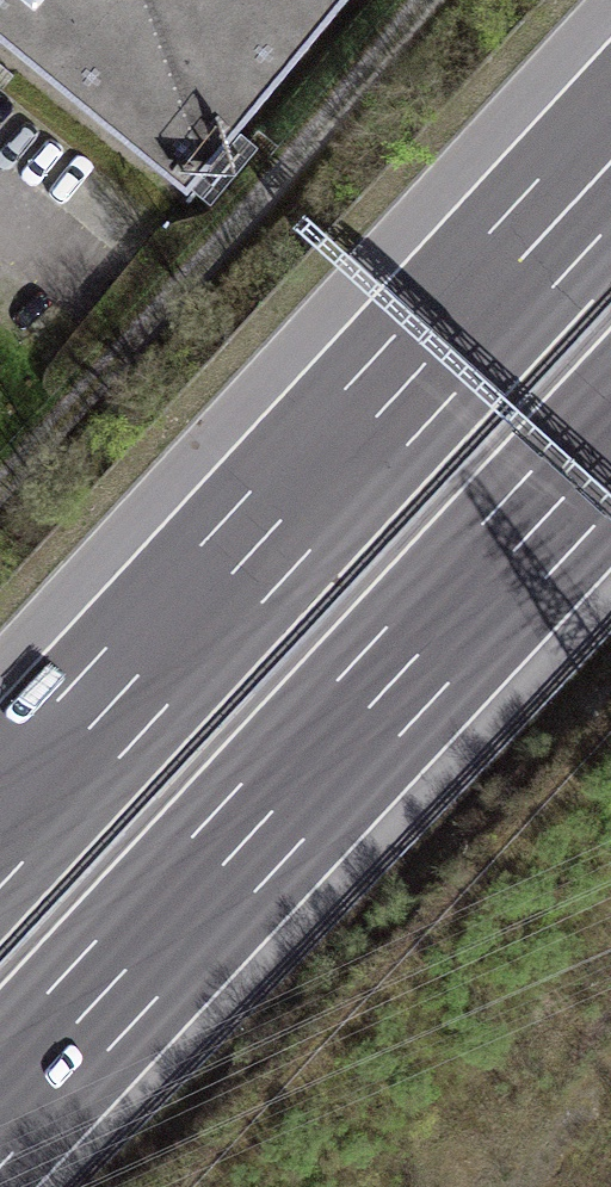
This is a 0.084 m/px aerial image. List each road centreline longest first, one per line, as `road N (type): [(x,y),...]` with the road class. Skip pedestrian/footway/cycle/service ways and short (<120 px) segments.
road 1 (motorway): [(610,162),(0,827)]
road 2 (motorway): [(0,1110),(610,451)]
road 3 (track): [(426,0),(103,385),(0,495)]

